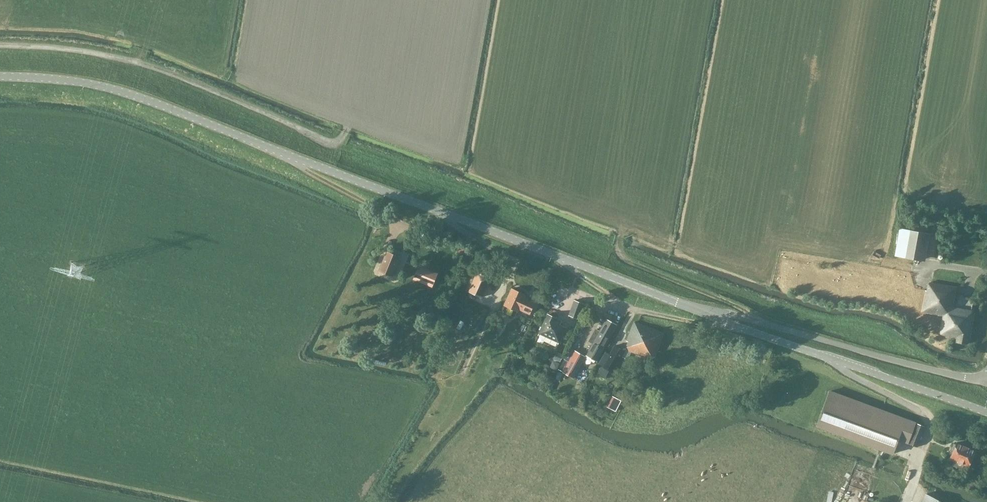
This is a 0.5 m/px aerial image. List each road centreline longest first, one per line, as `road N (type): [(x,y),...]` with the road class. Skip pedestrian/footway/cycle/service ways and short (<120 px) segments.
road 1 (tertiary): [(698,311),(88,79),(0,78)]
road 2 (track): [(351,128),(335,144),(138,64),(0,47)]
road 3 (tertiary): [(986,411),(698,311)]
road 4 (tertiary): [(986,379),(698,311)]
road 5 (track): [(622,230),(618,253),(625,261),(758,321)]

